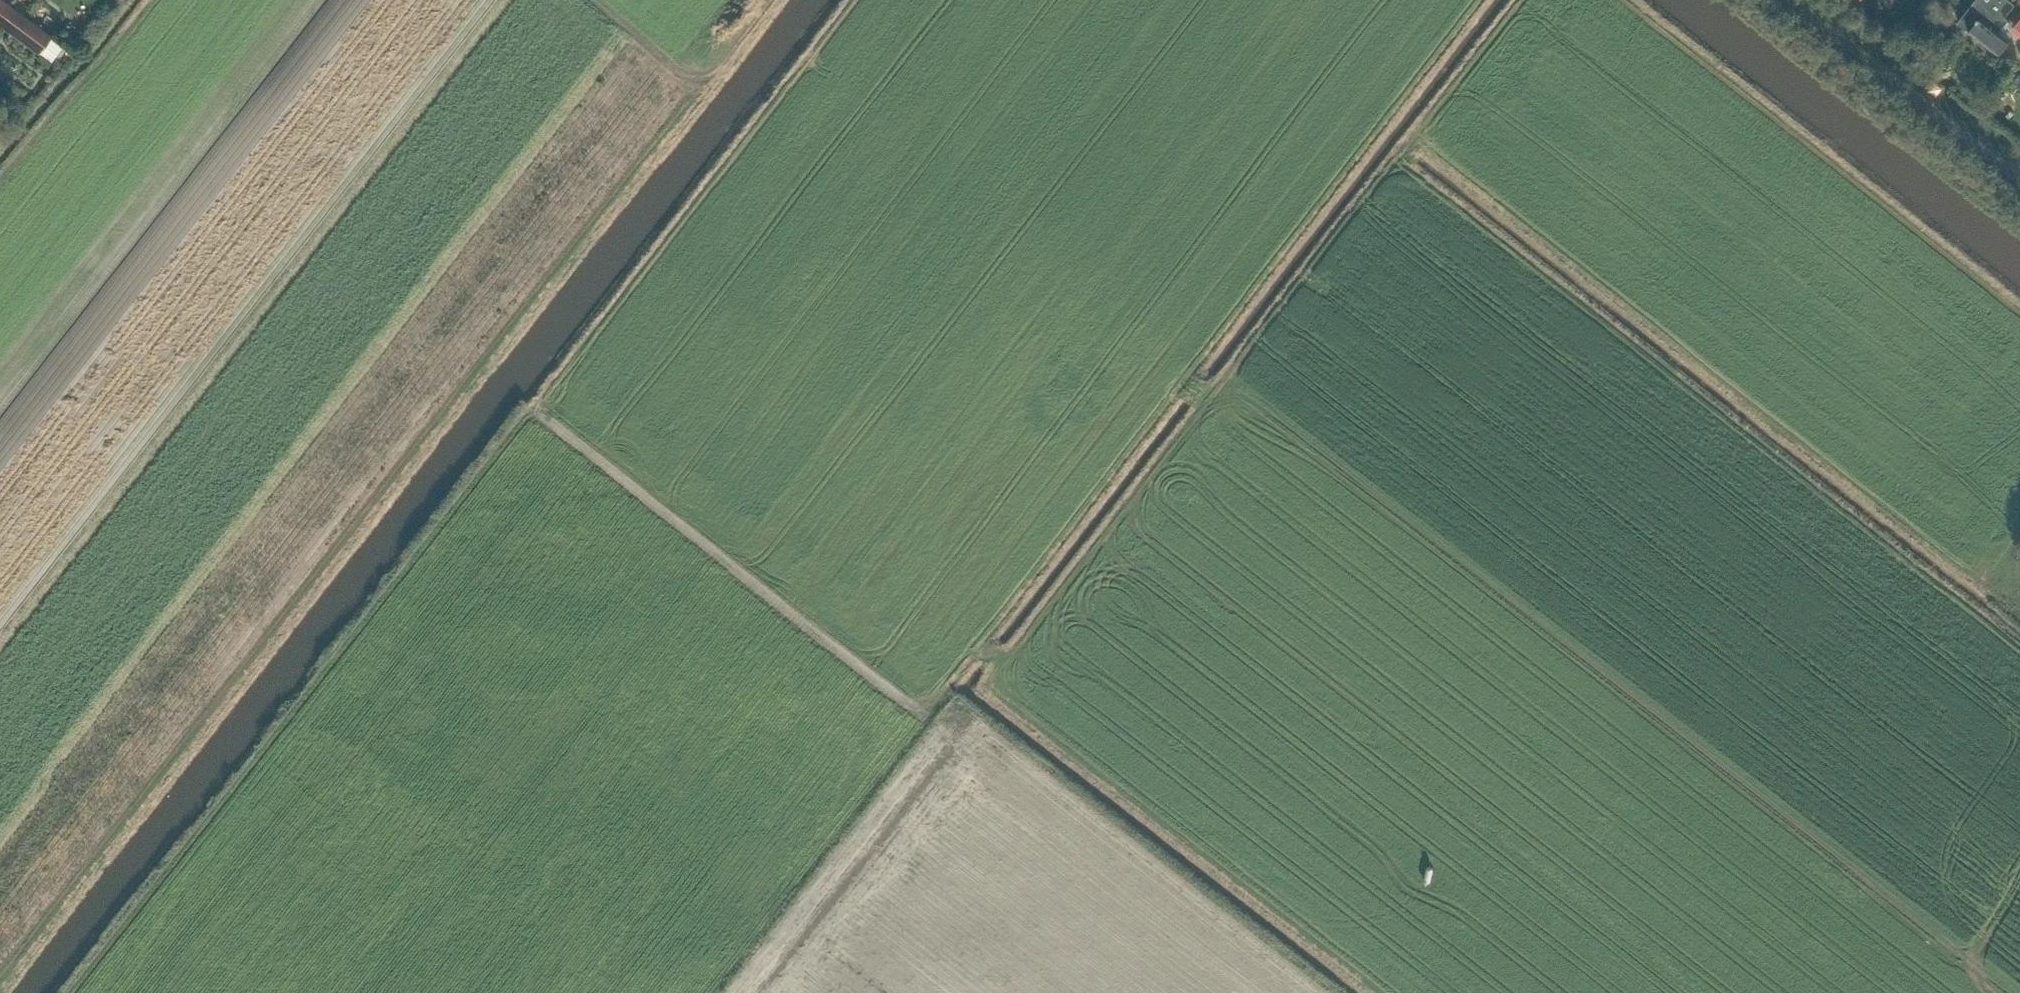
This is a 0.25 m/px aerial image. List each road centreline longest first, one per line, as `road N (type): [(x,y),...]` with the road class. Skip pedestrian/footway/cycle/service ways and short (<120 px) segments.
road 1 (unclassified): [(2019,183),(1787,0)]

